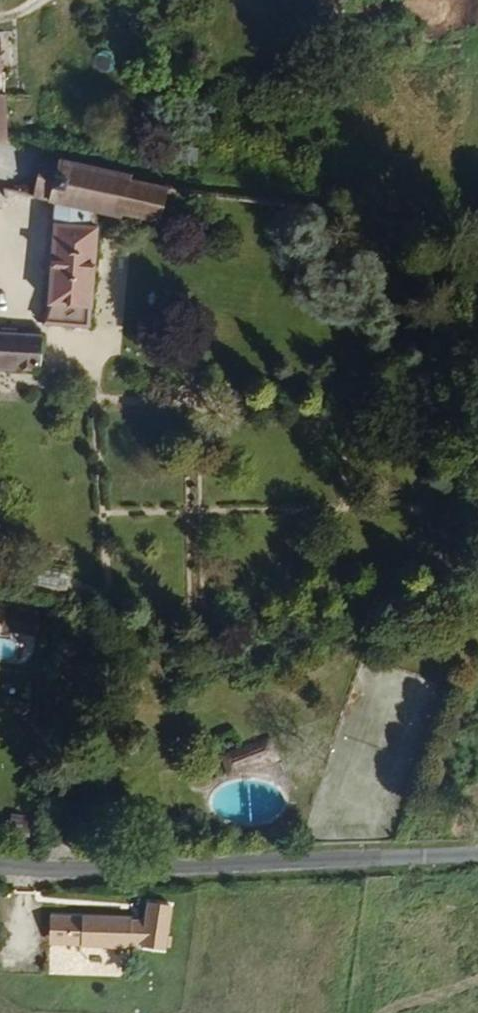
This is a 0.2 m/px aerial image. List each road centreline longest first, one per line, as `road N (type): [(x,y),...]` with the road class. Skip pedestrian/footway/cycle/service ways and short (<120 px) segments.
road 1 (unclassified): [(0,865),(477,853)]

